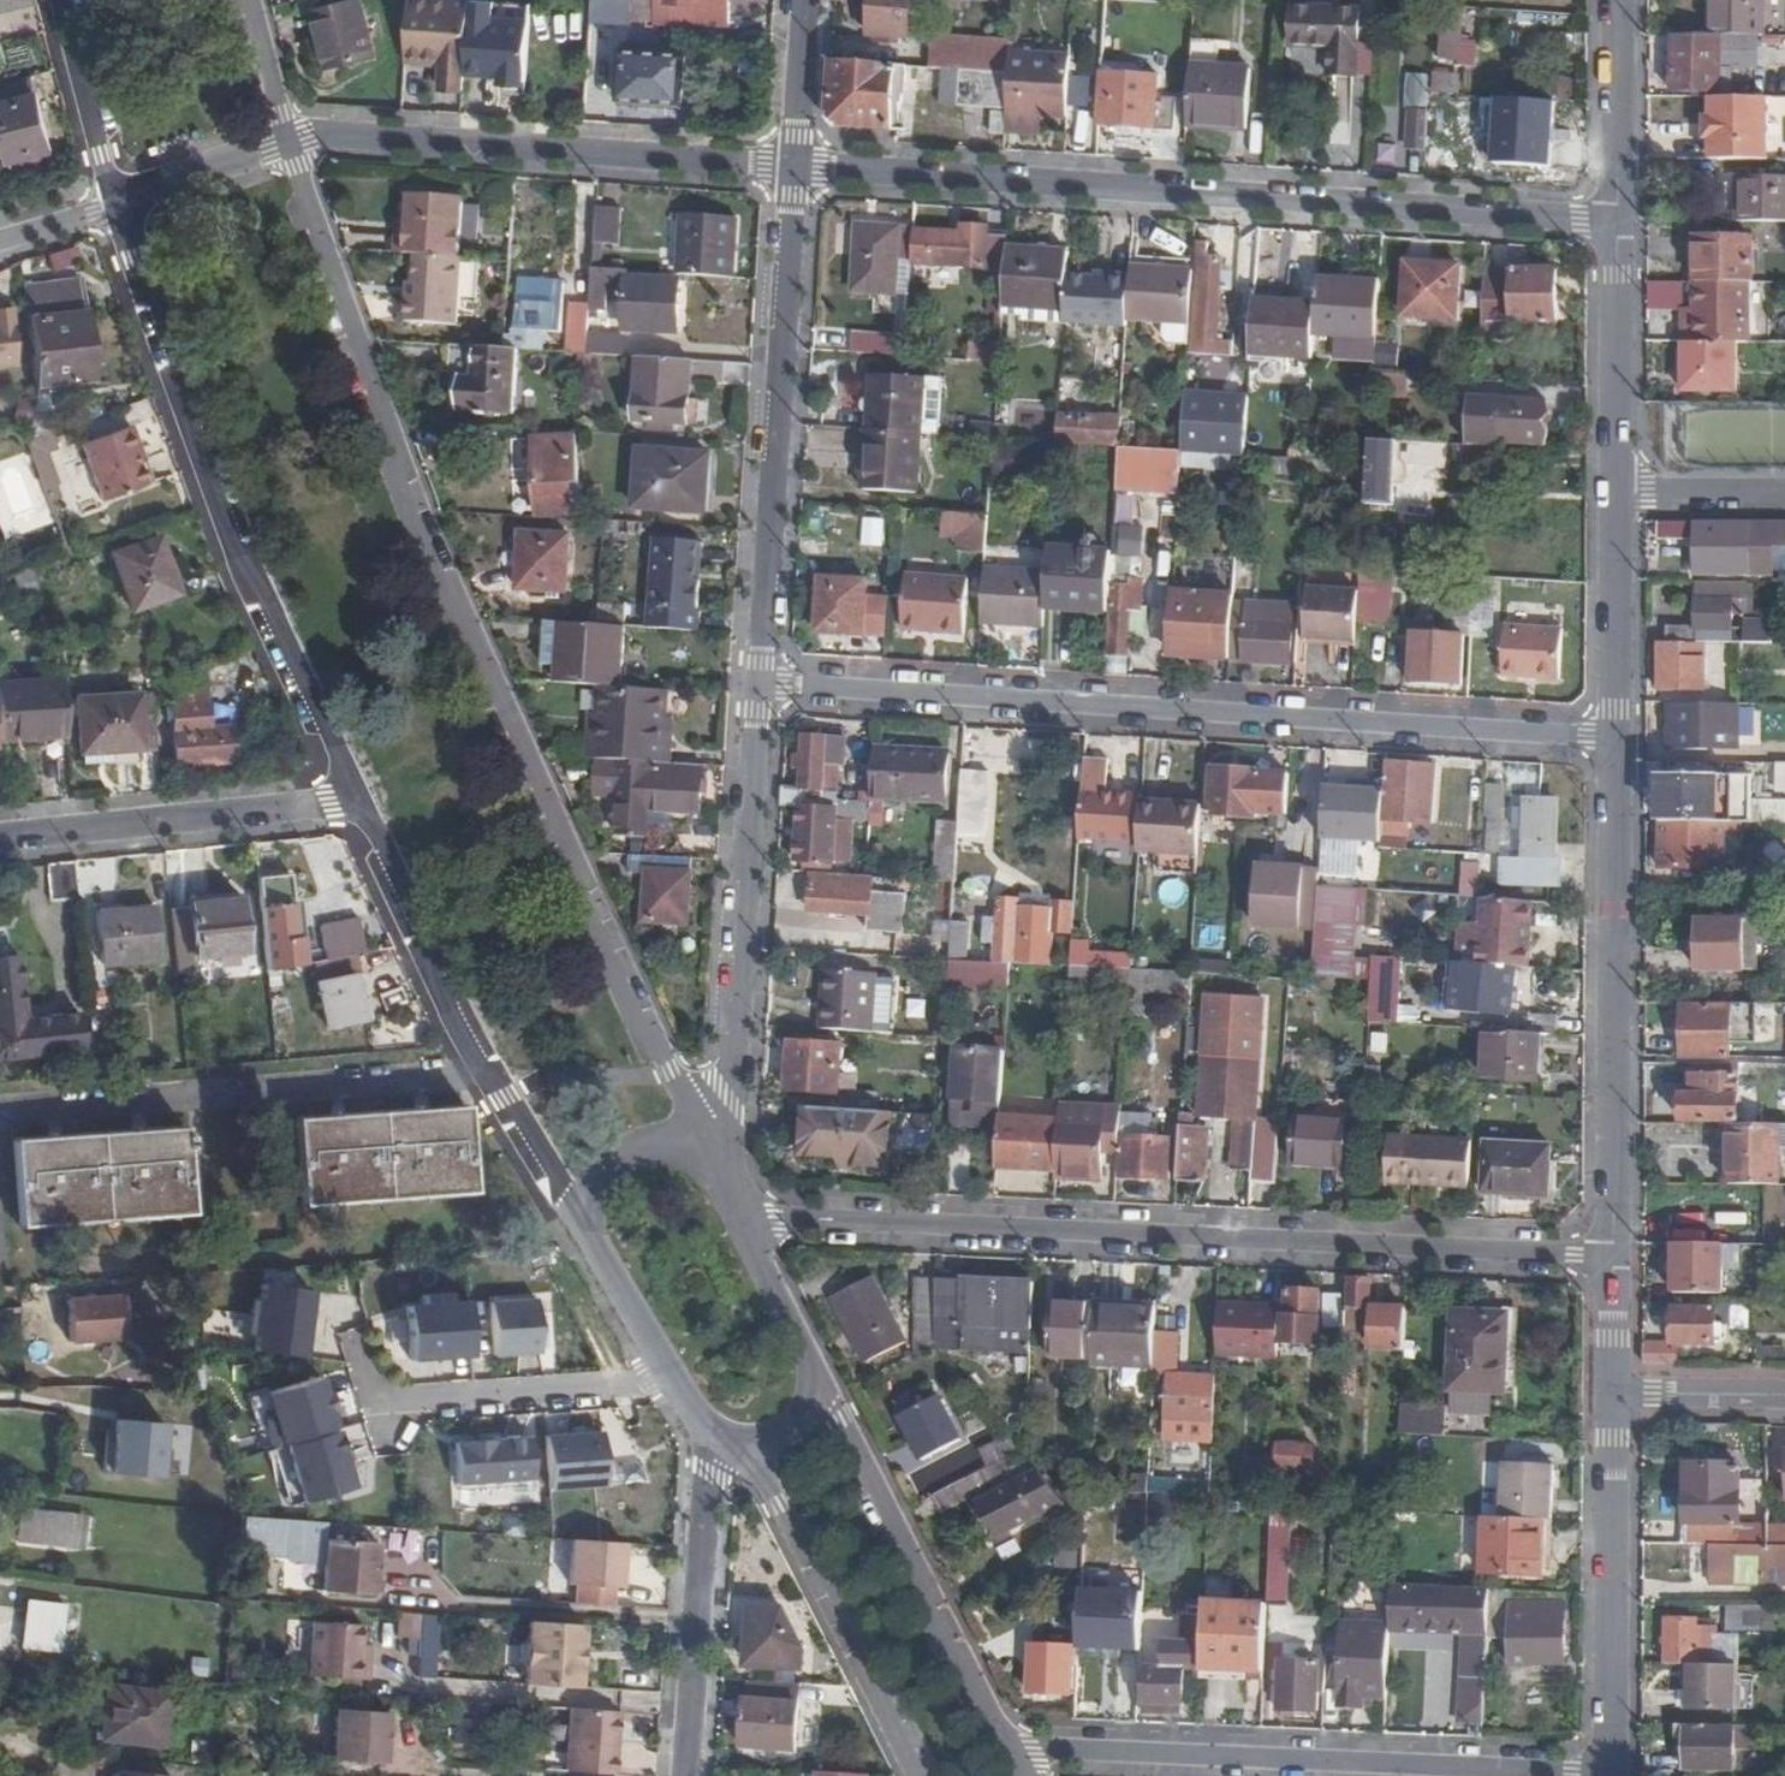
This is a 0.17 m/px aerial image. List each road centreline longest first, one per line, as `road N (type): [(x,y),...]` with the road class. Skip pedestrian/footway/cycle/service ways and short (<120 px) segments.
road 1 (residential): [(703,1153),(406,491),(287,141)]
road 2 (residential): [(746,1226),(1612,1261)]
road 3 (residential): [(1613,737),(759,684)]
road 4 (residential): [(796,167),(1616,224)]
road 5 (residential): [(114,200),(225,515),(344,801)]
road 6 (residential): [(1610,1770),(1002,1750)]
road 7 (residential): [(1612,1261),(1613,737)]
road 8 (residential): [(759,684),(796,167)]
road 9 (residential): [(1613,737),(1616,224)]
road 10 (residential): [(287,141),(308,136),(796,167)]
road 11 (residential): [(344,801),(488,1079),(582,1228)]
road 12 (residential): [(703,1153),(728,1058),(759,684)]
road 13 (residential): [(1002,1750),(822,1380)]
road 14 (residential): [(1610,1770),(1611,1393)]
road 15 (residential): [(755,1456),(919,1775)]
road 16 (residential): [(344,801),(0,836)]
road 17 (residential): [(684,1775),(709,1475),(722,1445)]
road 18 (residential): [(669,1375),(378,1403)]
road 19 (residential): [(1616,224),(1618,0)]
road 20 (residential): [(63,0),(114,200)]
road 21 (residential): [(114,200),(287,141)]
road 22 (residential): [(1784,1397),(1611,1393)]
road 23 (residential): [(822,1380),(746,1226)]
road 24 (residential): [(582,1228),(669,1375)]
road 25 (residential): [(796,167),(807,0)]
road 26 (residential): [(703,1153),(622,1156),(605,1173),(582,1228)]
road 27 (residential): [(287,141),(249,0)]
road 28 (residential): [(1611,1393),(1612,1261)]

